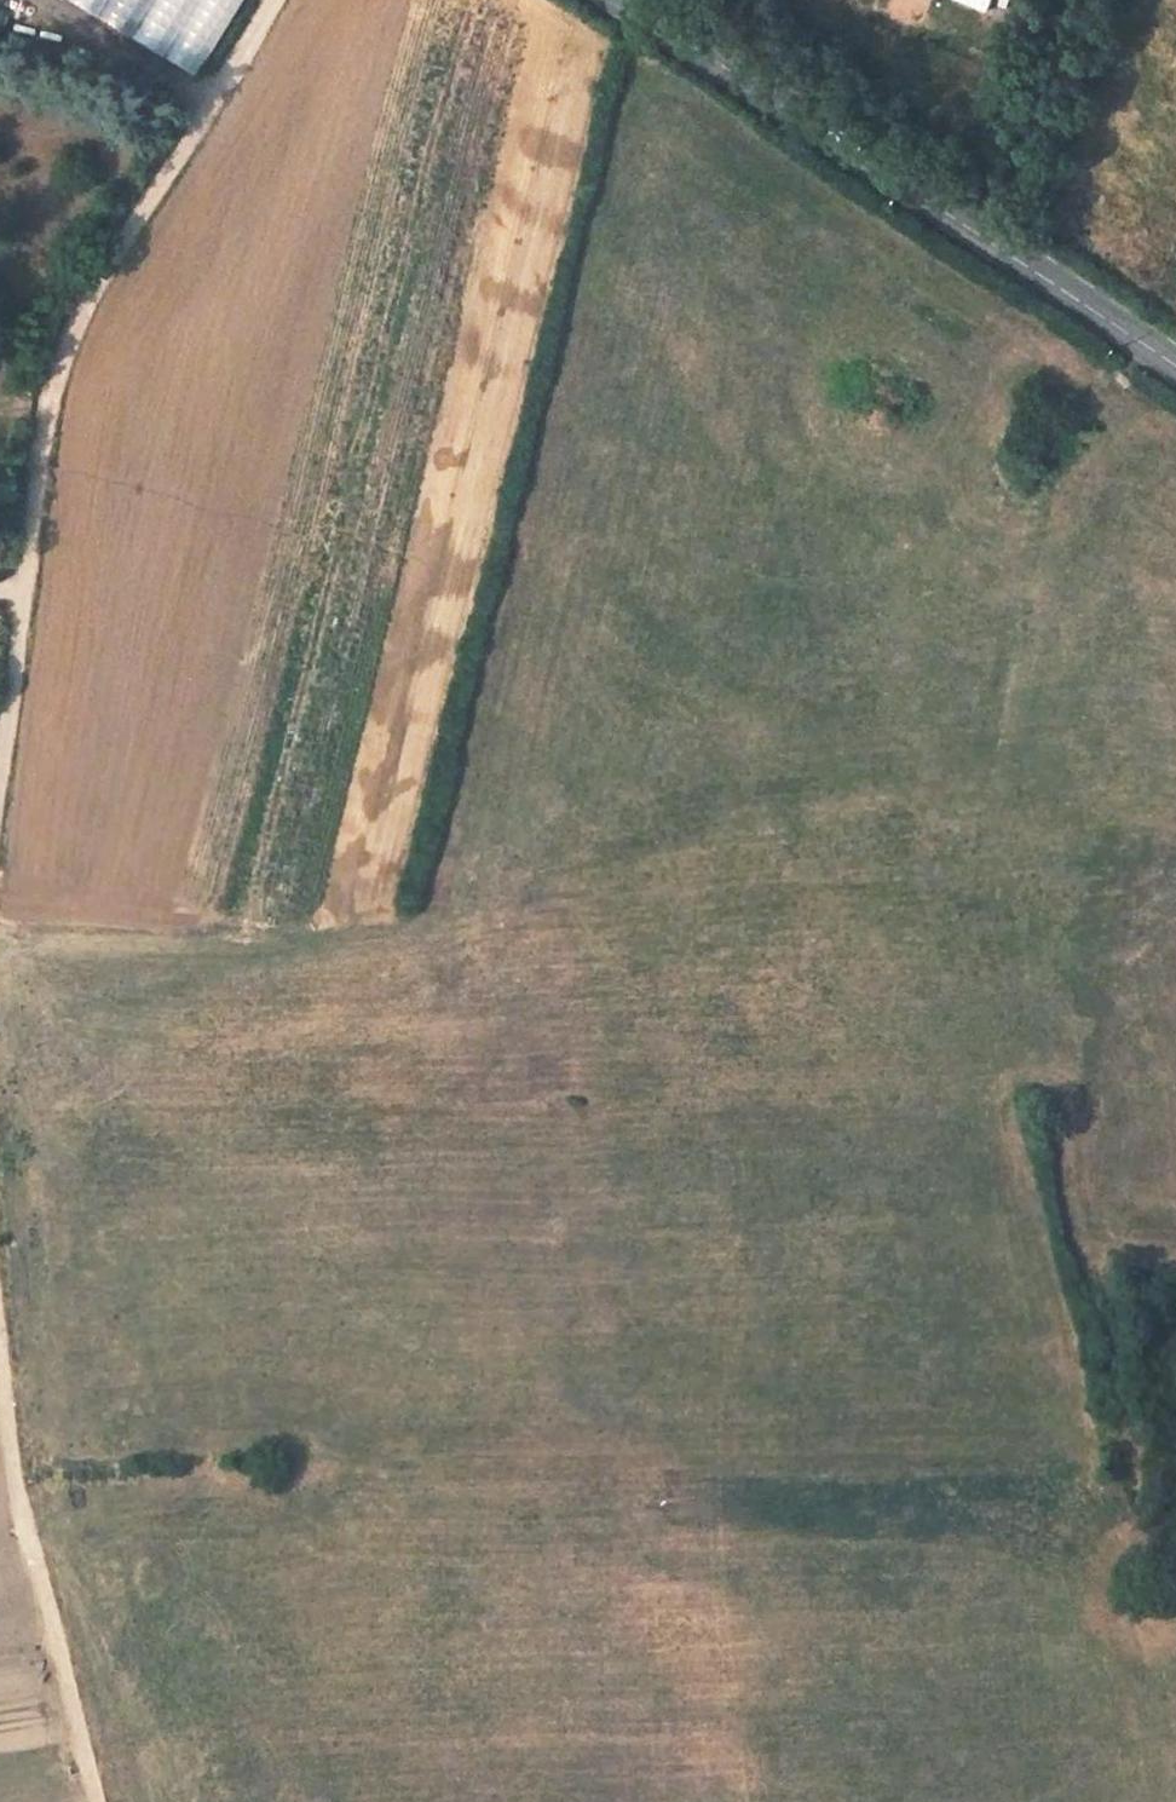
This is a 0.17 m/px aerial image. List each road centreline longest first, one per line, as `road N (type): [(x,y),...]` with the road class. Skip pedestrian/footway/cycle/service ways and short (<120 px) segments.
road 1 (track): [(0,766),(72,337),(280,0)]
road 2 (tertiary): [(1175,367),(622,0)]
road 3 (track): [(98,1801),(28,1531),(0,1377)]

